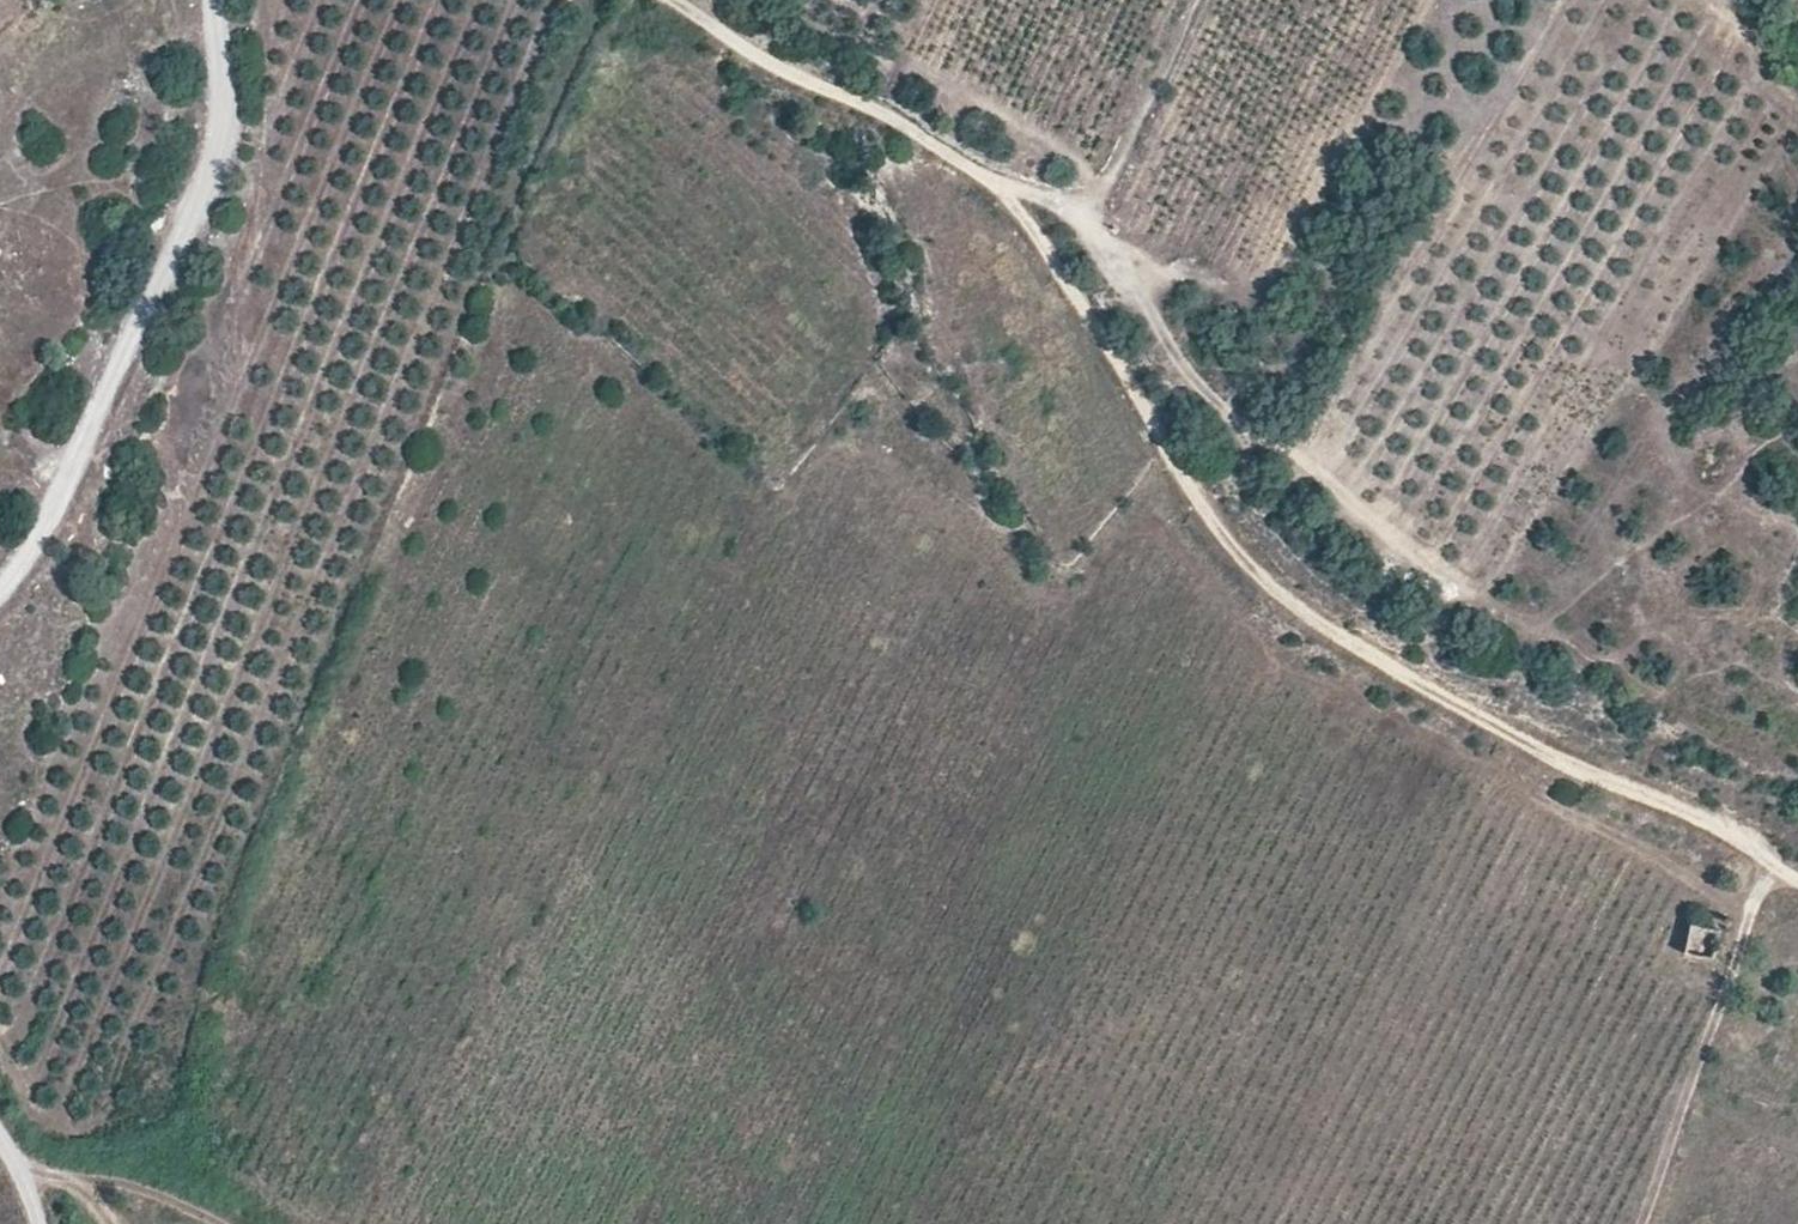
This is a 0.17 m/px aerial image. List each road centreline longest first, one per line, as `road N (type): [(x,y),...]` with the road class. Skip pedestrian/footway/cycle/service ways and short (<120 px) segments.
road 1 (track): [(651,0),(964,158),(1073,295),(1183,469),(1272,591),(1526,742),(1797,870)]
road 2 (unclassified): [(0,587),(43,538),(226,133),(219,0)]
road 3 (track): [(1770,857),(1628,1223)]
road 4 (track): [(214,1223),(127,1182),(85,1179)]

